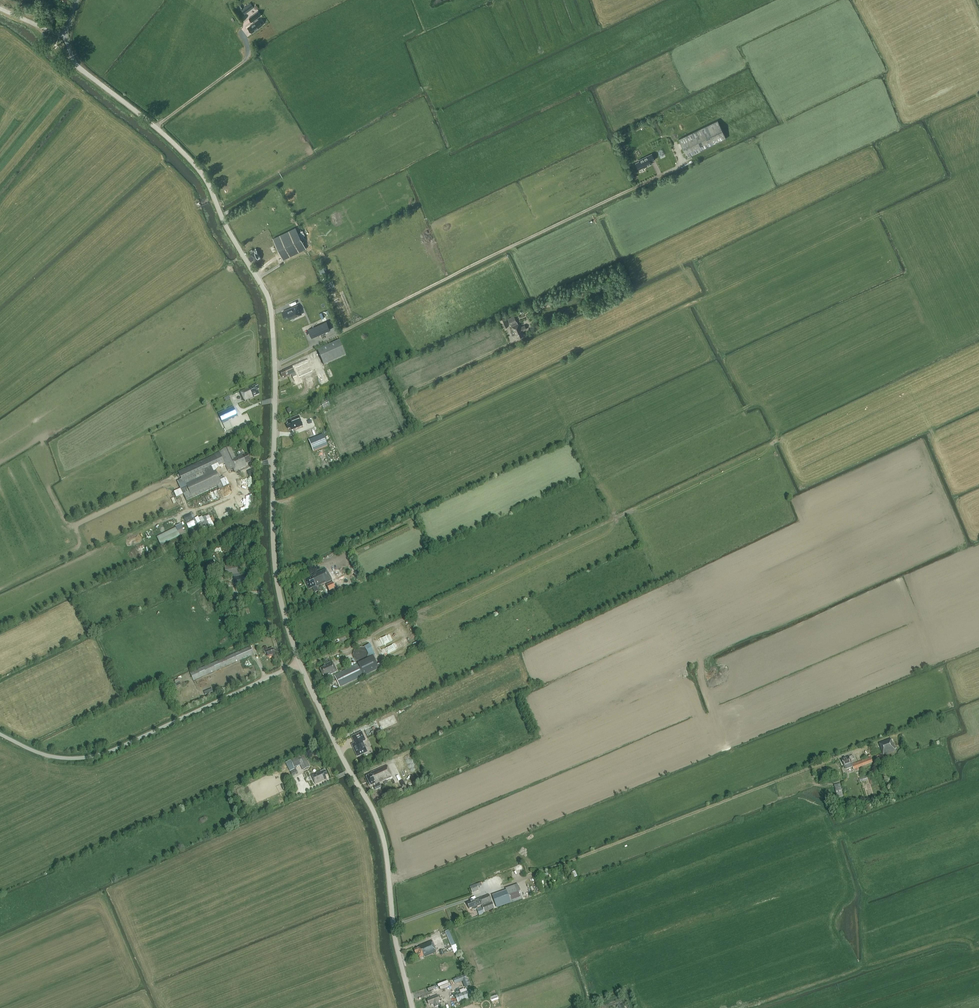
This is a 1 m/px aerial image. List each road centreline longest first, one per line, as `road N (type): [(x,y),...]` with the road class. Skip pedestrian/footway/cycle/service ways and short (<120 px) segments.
road 1 (tertiary): [(299,662),(274,569),(269,297),(200,170),(82,70),(65,34)]
road 2 (tertiary): [(413,1007),(377,818),(299,662)]
road 3 (unclassified): [(0,734),(40,752),(89,759),(299,662)]

